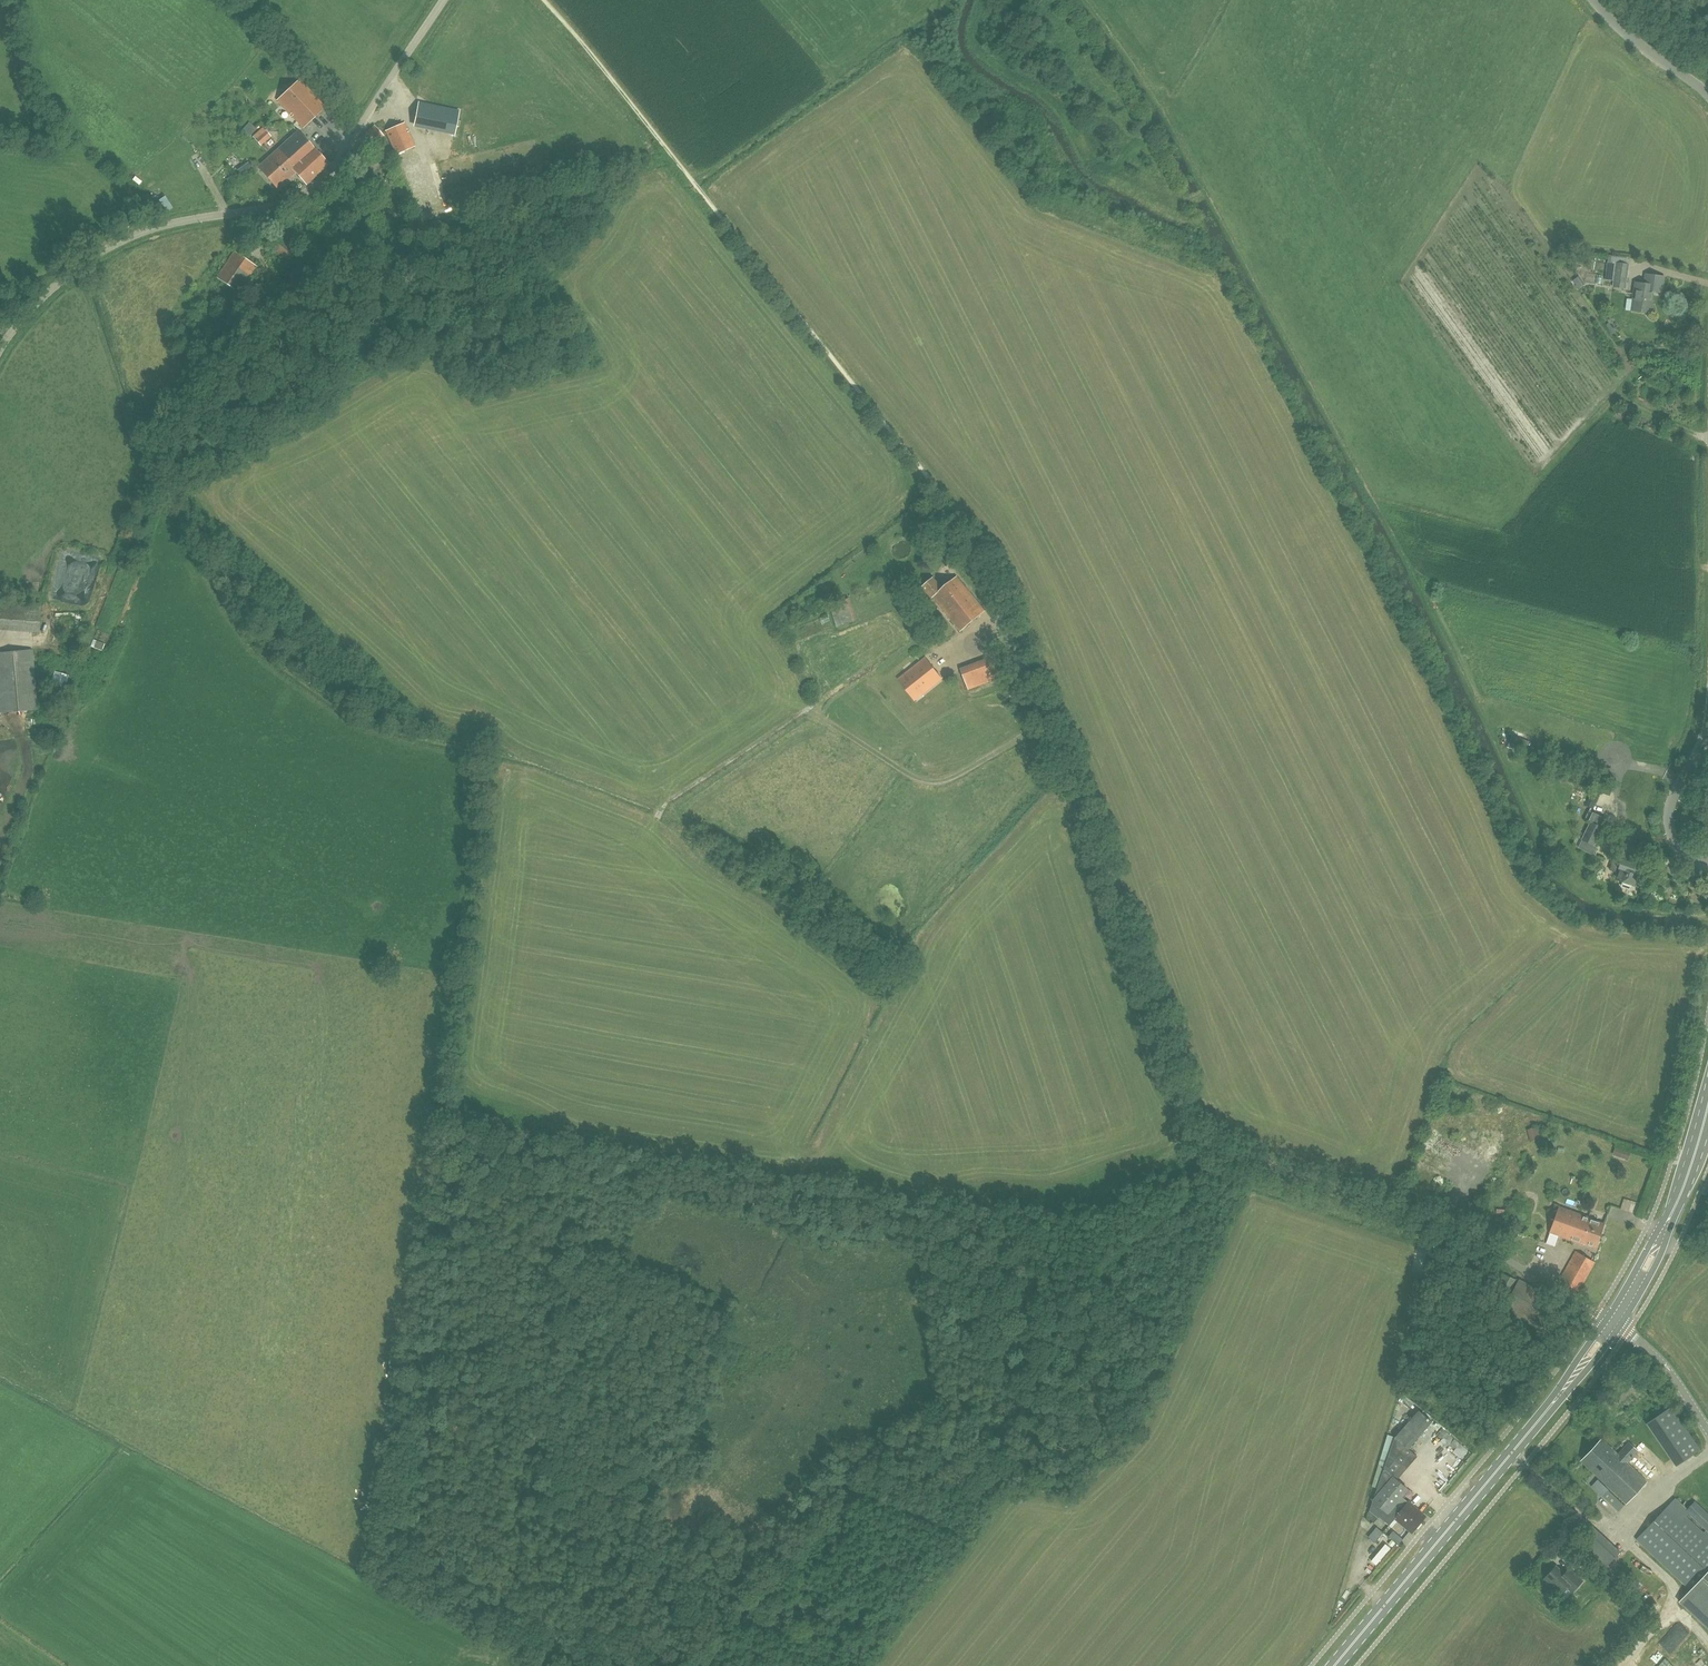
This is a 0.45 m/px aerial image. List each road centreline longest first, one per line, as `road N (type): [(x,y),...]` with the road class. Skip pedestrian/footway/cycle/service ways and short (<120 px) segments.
road 1 (unclassified): [(1614,1324),(1456,1229),(1205,1139),(1095,831),(976,548)]
road 2 (unclassified): [(0,352),(40,301),(116,246),(166,227),(260,211),(316,188),(344,158),(444,0)]
road 3 (secondary): [(1335,1665),(1614,1324)]
road 4 (secondary): [(1614,1324),(1678,1204),(1707,1103)]
road 5 (unclassified): [(1707,861),(1687,850),(1671,823),(1677,791),(1707,731)]
road 6 (unclassified): [(1707,94),(1625,34),(1594,0)]
road 7 (unclassified): [(1707,1426),(1660,1361),(1614,1324)]

